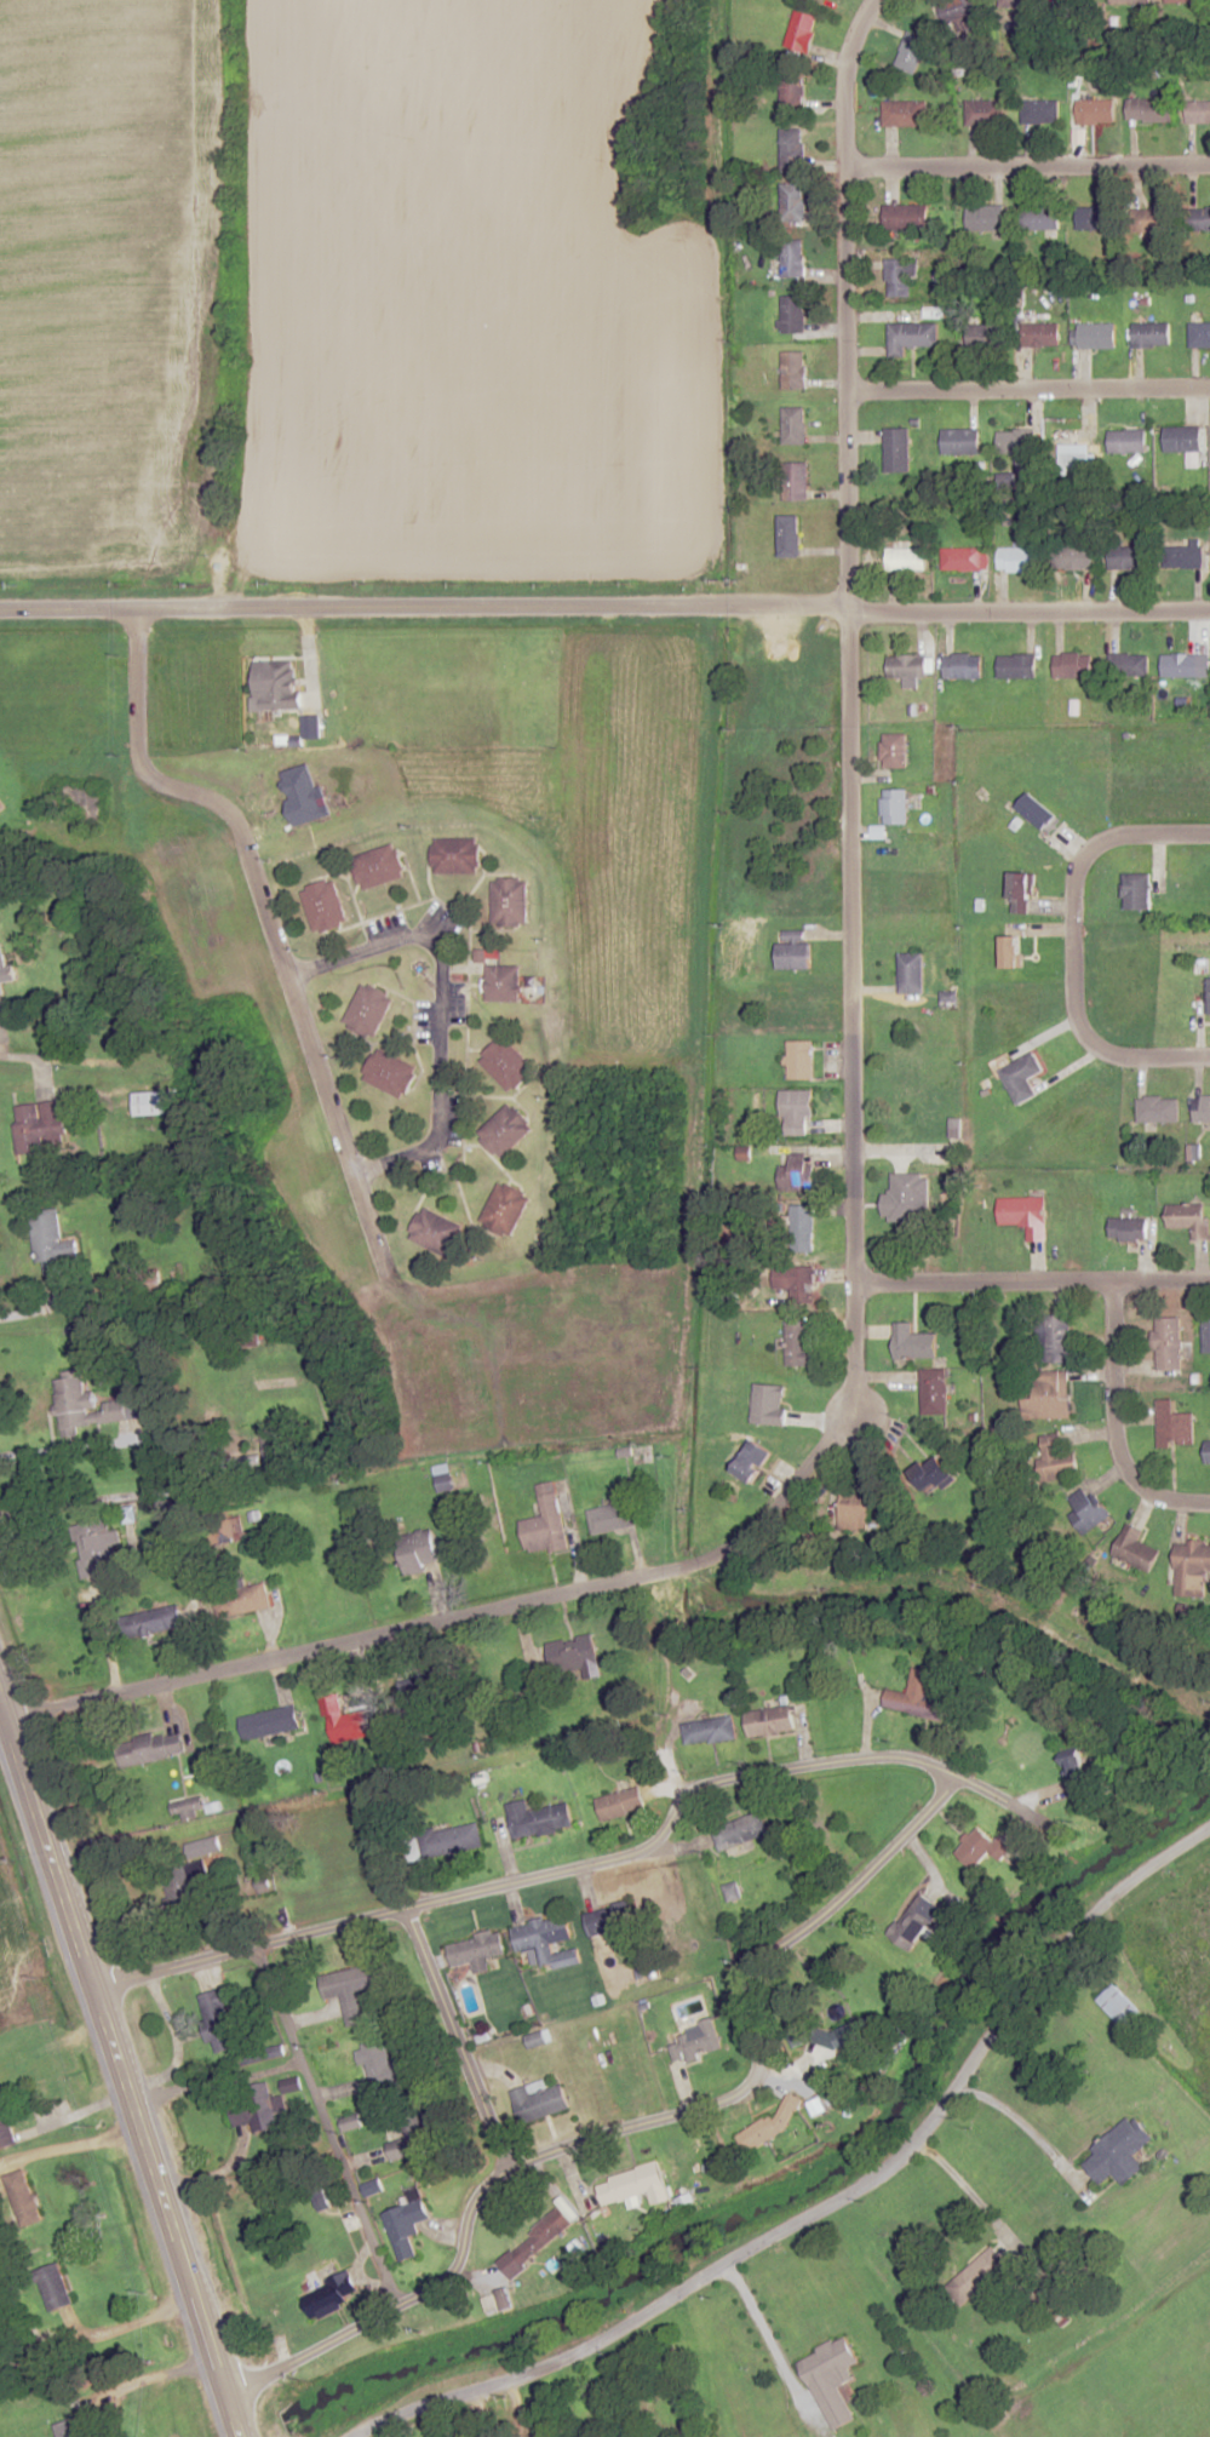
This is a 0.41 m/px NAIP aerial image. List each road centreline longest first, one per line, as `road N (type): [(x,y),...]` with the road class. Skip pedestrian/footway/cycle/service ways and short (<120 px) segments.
road 1 (residential): [(223,2393),(438,2284),(539,2169),(757,2080),(764,2059),(751,1992),(761,1959),(935,1814),(947,1781),(936,1766),(879,1755),(756,1774),(664,1810),(617,1850),(87,1979)]
road 2 (residential): [(1209,612),(0,611)]
road 3 (residential): [(1209,1820),(1096,1903),(1000,2012),(929,2118),(885,2161),(596,2338),(354,2436)]
road 4 (residential): [(1,1721),(698,1564),(779,1518),(808,1485),(833,1428)]
road 5 (secondary): [(237,2436),(0,1717)]
road 6 (residential): [(847,612),(848,1285)]
road 7 (residential): [(354,1175),(226,815),(150,778),(137,761),(132,610)]
road 8 (residential): [(847,612),(842,91),(849,53),(877,0)]
road 9 (residential): [(286,980),(401,937),(430,936),(441,957),(435,1139),(419,1153),(354,1175)]
road 10 (residential): [(1209,1058),(1116,1056),(1093,1045),(1072,1013),(1074,891),(1090,849),(1137,836),(1209,836)]
road 11 (residential): [(246,1945),(394,2306)]
road 12 (residential): [(1209,164),(841,167)]
road 13 (residential): [(844,395),(1209,390)]
road 14 (residential): [(539,2169),(495,2082),(419,1978),(391,1908)]
road 15 (residential): [(1109,1281),(1122,1461),(1164,1497),(1209,1505)]
road 16 (residential): [(848,1285),(1109,1281)]
road 17 (residential): [(0,540),(193,555)]
road 18 (residential): [(0,1311),(148,1268)]
road 19 (residential): [(833,1428),(847,1380),(848,1285)]

